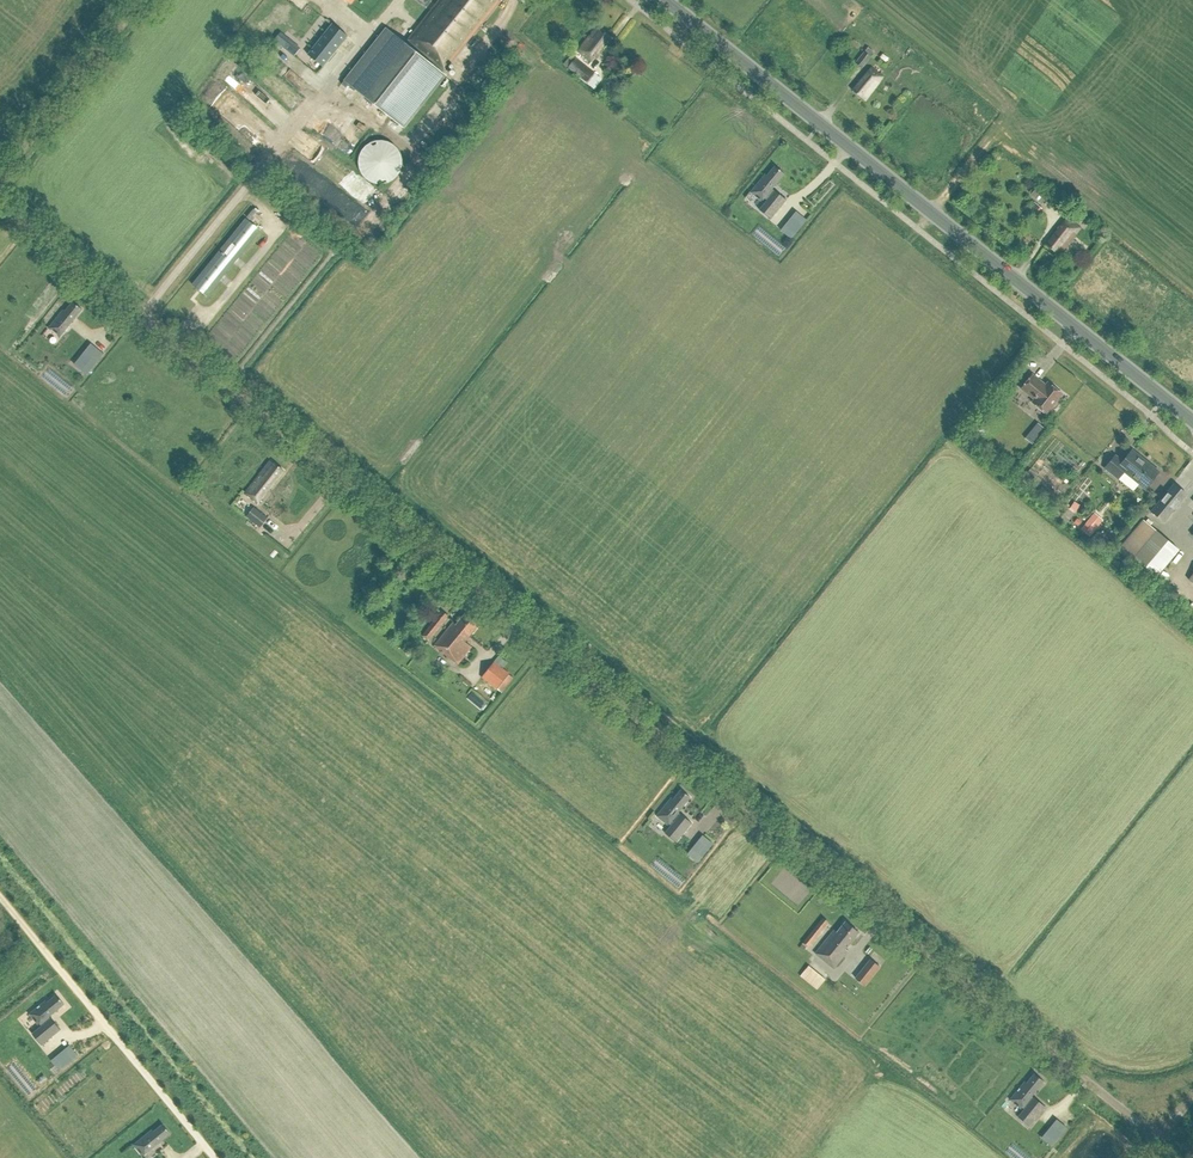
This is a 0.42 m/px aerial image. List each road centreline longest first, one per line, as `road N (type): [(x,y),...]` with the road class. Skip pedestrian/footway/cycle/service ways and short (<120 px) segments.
road 1 (unclassified): [(1157,1139),(0,205)]
road 2 (primary): [(1192,421),(665,0)]
road 3 (track): [(0,897),(214,1157)]
road 4 (track): [(142,0),(0,178)]

